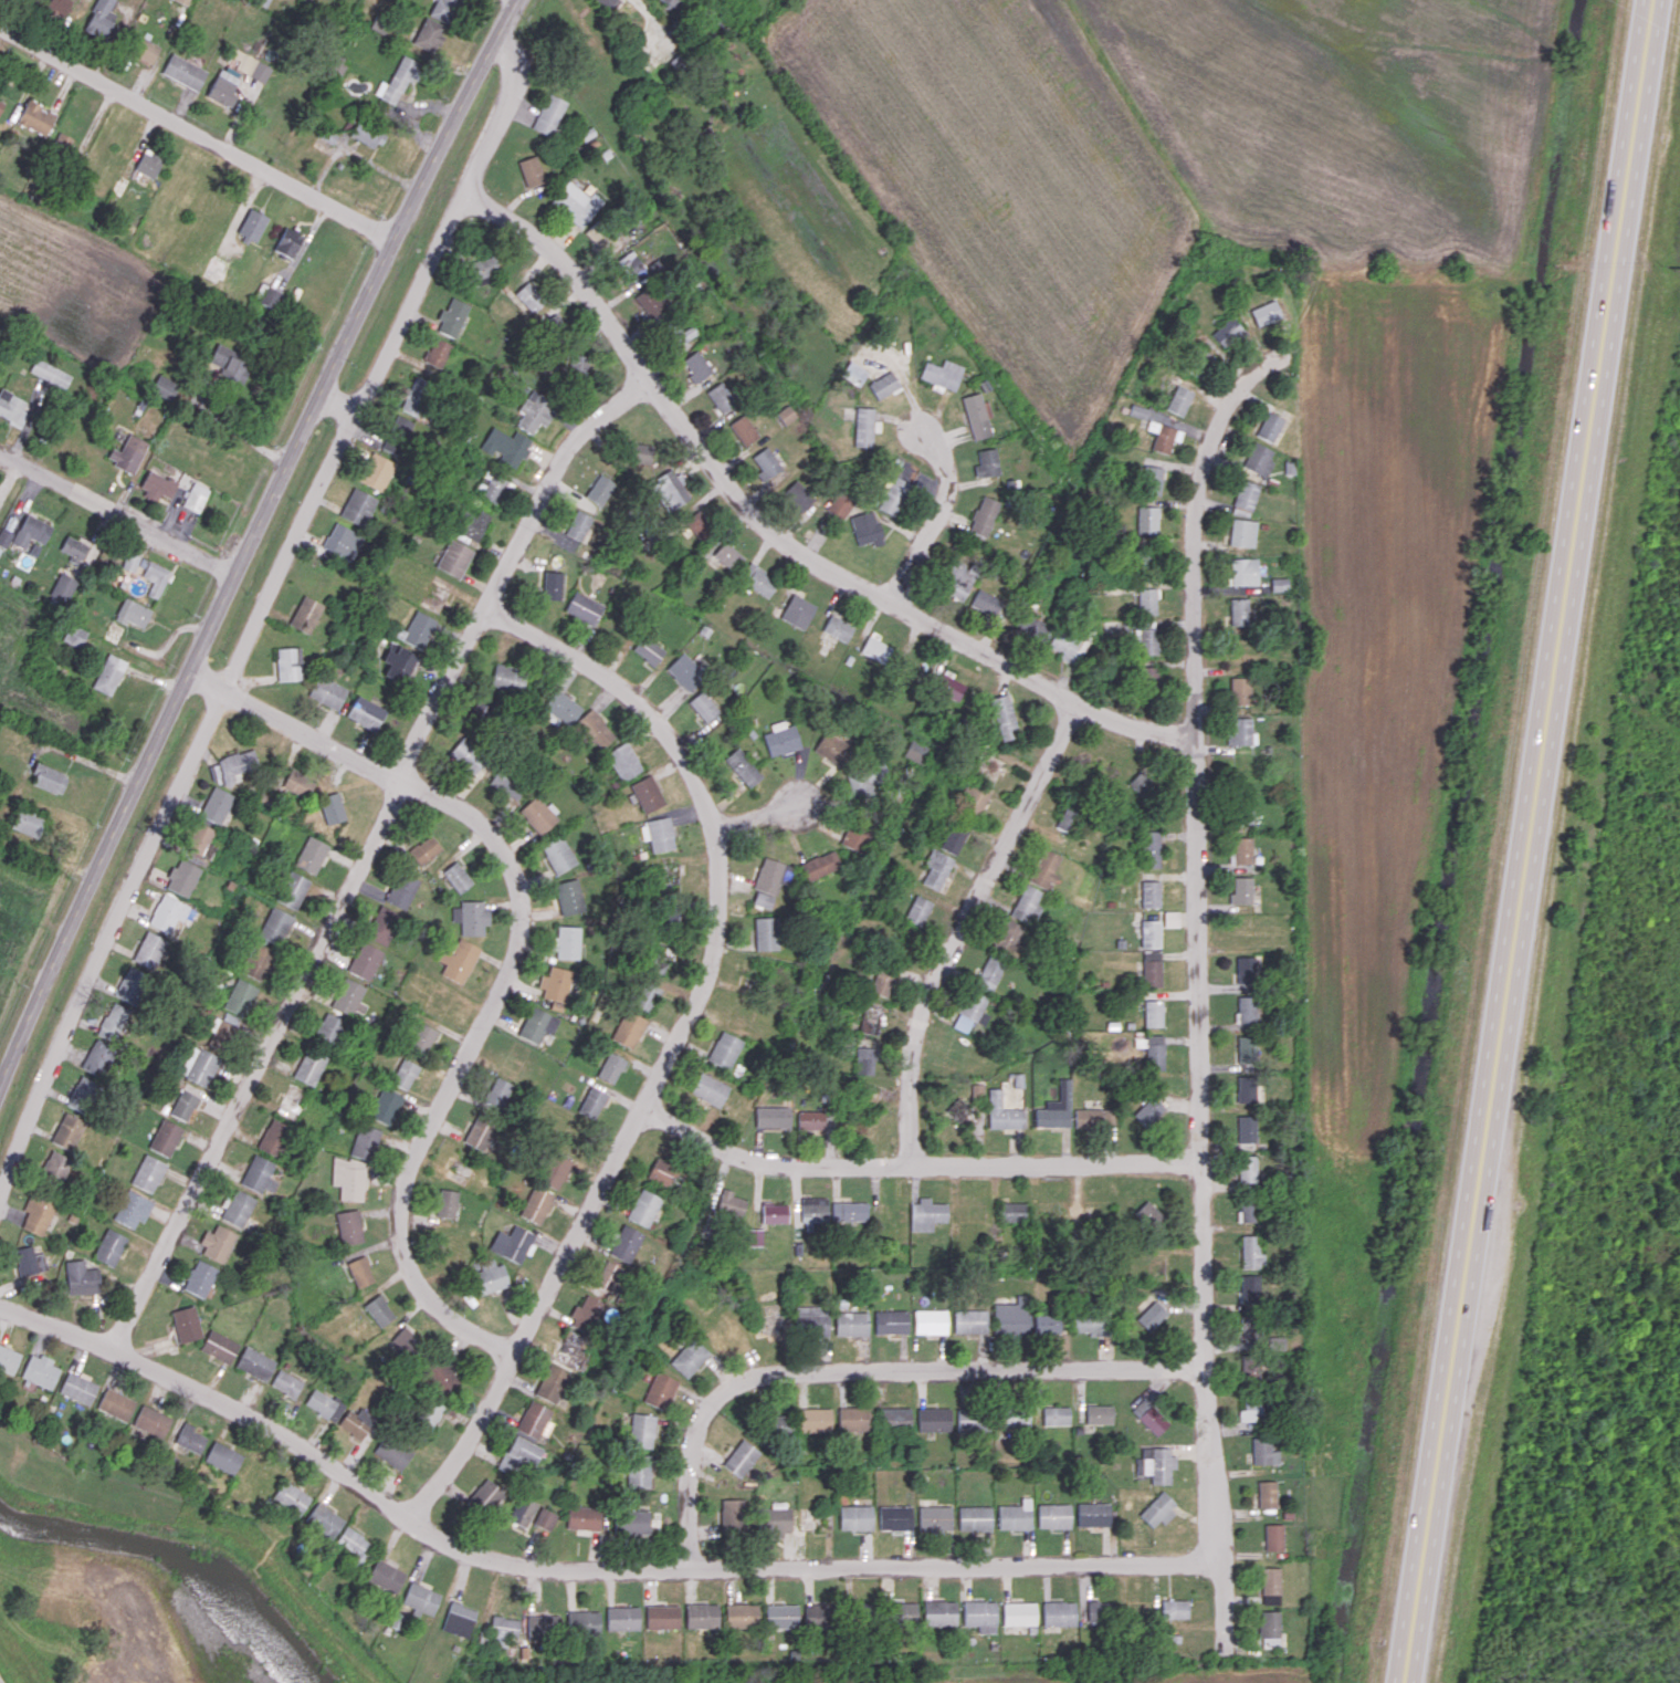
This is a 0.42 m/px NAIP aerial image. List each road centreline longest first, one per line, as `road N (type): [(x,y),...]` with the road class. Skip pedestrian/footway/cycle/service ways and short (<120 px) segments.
road 1 (primary): [(1656,0),(1406,1682)]
road 2 (residential): [(1296,356),(1270,366),(1237,399),(1203,488),(1197,532),(1204,1369),(1226,1651)]
road 3 (residential): [(0,1307),(116,1350),(250,1417),(474,1555),(525,1567),(1218,1560)]
road 4 (residential): [(466,194),(147,854),(0,1211)]
road 5 (residential): [(652,380),(577,443),(414,748),(407,783),(116,1350)]
road 6 (residential): [(490,605),(608,679),(657,721),(697,777),(715,829),(724,911),(711,978),(649,1107),(473,1444),(418,1522)]
road 7 (residential): [(189,670),(458,807),(495,837),(518,879),(525,927),(512,973),(419,1157),(406,1200),(407,1247),(428,1292),(518,1359)]
road 8 (residential): [(466,194),(564,258),(749,508),(792,546),(1083,703),(1147,732),(1199,734)]
road 9 (residential): [(393,236),(0,1086)]
road 10 (residential): [(691,1569),(692,1454),(706,1413),(734,1387),(784,1370),(1204,1369)]
road 11 (residential): [(649,1107),(773,1167),(1203,1164)]
road 12 (residential): [(1083,703),(957,942),(923,1025),(914,1066),(914,1168)]
road 13 (residential): [(393,236),(0,30)]
road 14 (residential): [(235,572),(0,446)]
road 15 (residential): [(515,0),(393,236)]
road 16 (residential): [(895,603),(947,501),(949,479),(928,438)]

